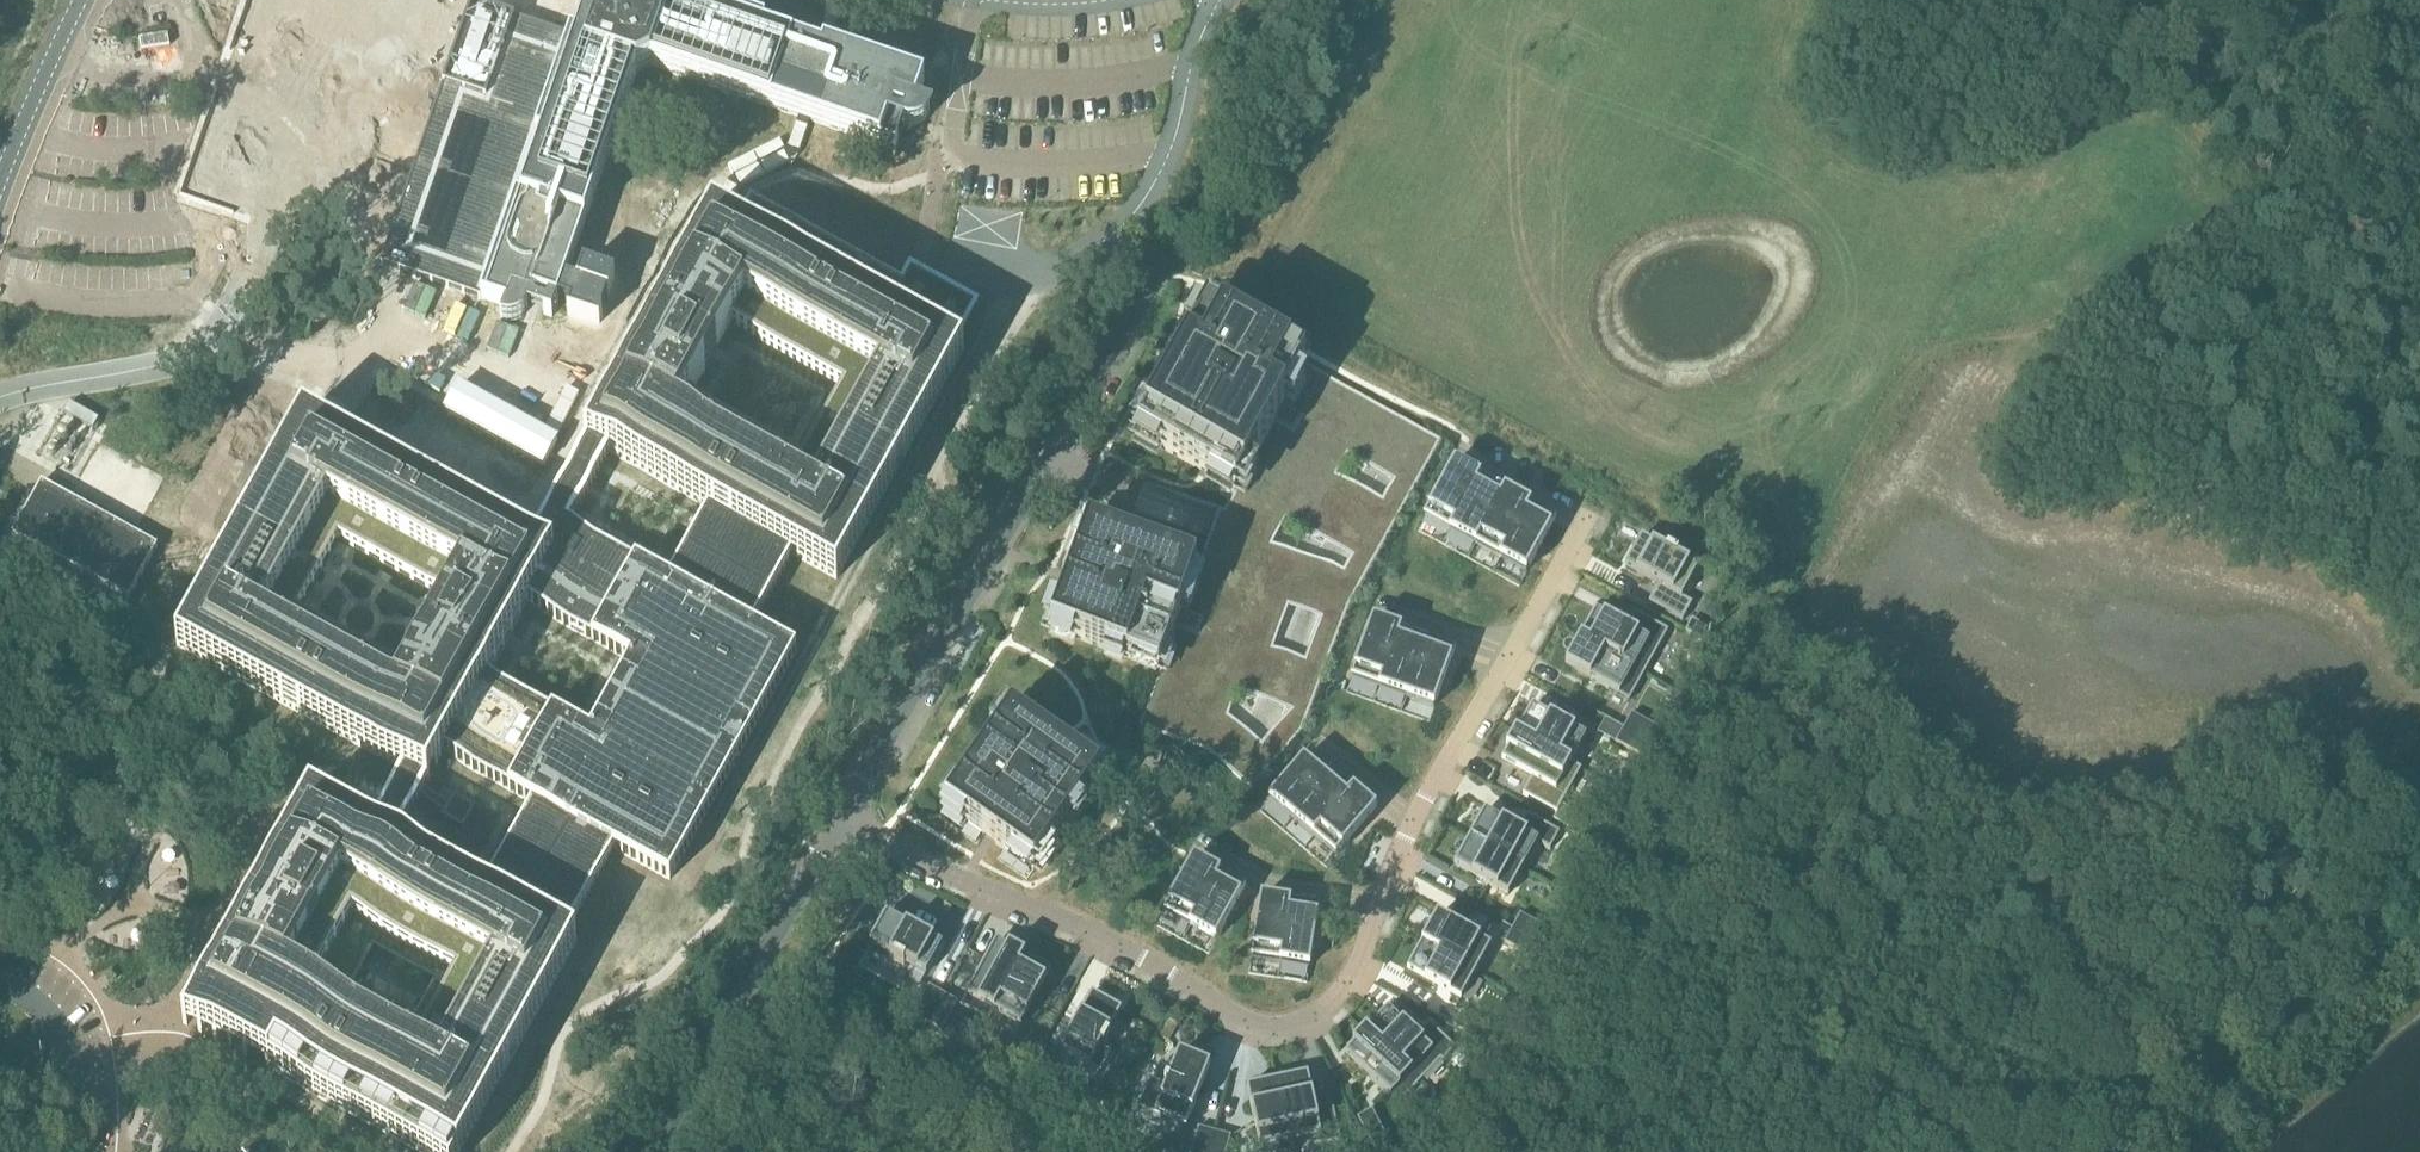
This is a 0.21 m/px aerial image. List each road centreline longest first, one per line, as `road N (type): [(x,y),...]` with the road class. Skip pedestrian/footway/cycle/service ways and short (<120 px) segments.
road 1 (residential): [(846,816),(955,879),(1154,966),(1236,1018),(1276,1030),(1309,1023),(1342,990),(1415,815),(1586,514)]
road 2 (residential): [(846,816),(1160,269)]
road 3 (residential): [(651,1151),(846,816)]
road 4 (track): [(2419,916),(2160,1151)]
road 5 (tertiary): [(79,0),(0,179)]

